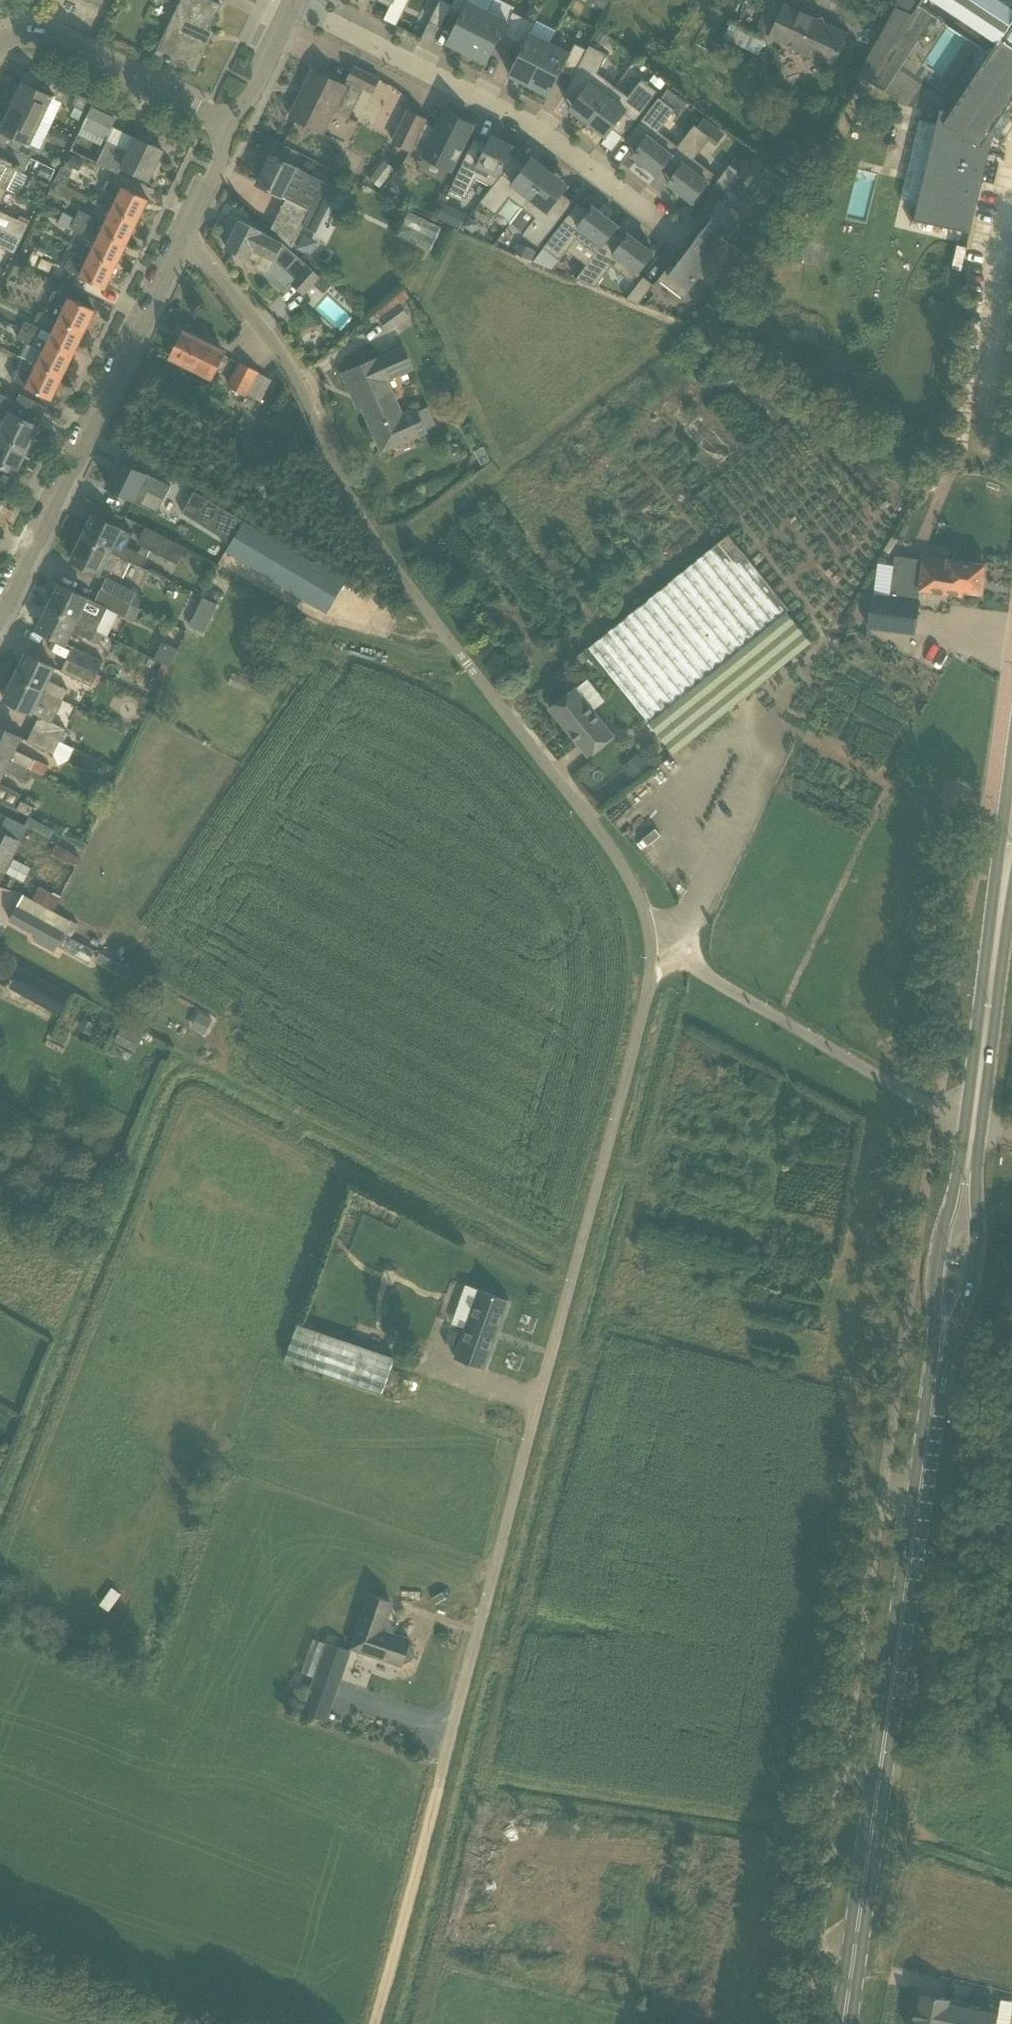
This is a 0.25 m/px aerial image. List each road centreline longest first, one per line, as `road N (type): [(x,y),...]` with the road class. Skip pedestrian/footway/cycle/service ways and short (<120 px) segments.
road 1 (unclassified): [(436,1789),(659,947)]
road 2 (primary): [(941,1343),(844,2023)]
road 3 (residential): [(466,664),(373,543),(305,393),(184,236)]
road 4 (residential): [(293,5),(525,125),(667,227)]
road 5 (tertiary): [(0,595),(184,236)]
road 6 (primary): [(1011,761),(966,1116)]
road 7 (unclassified): [(966,1116),(937,1112),(659,947)]
road 8 (unclassified): [(659,947),(634,881),(466,664)]
road 9 (residential): [(0,47),(20,35),(45,40),(232,130)]
road 10 (track): [(372,2023),(436,1789)]
road 11 (primary): [(941,1343),(974,1279),(983,1118)]
road 12 (primary): [(966,1116),(932,1273),(941,1343)]
road 13 (primary): [(983,1118),(1011,915)]
road 14 (tertiary): [(232,130),(293,5)]

